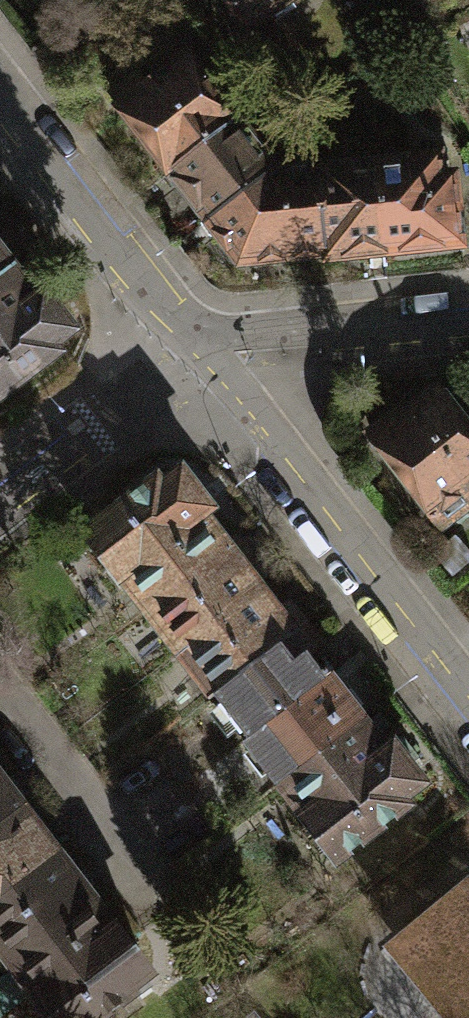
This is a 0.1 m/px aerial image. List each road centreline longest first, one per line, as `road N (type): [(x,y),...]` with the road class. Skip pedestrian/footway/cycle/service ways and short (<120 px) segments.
road 1 (residential): [(468,681),(228,380)]
road 2 (residential): [(187,334),(0,102)]
road 3 (residential): [(468,318),(187,334)]
road 4 (residential): [(228,380),(123,401),(0,494)]

